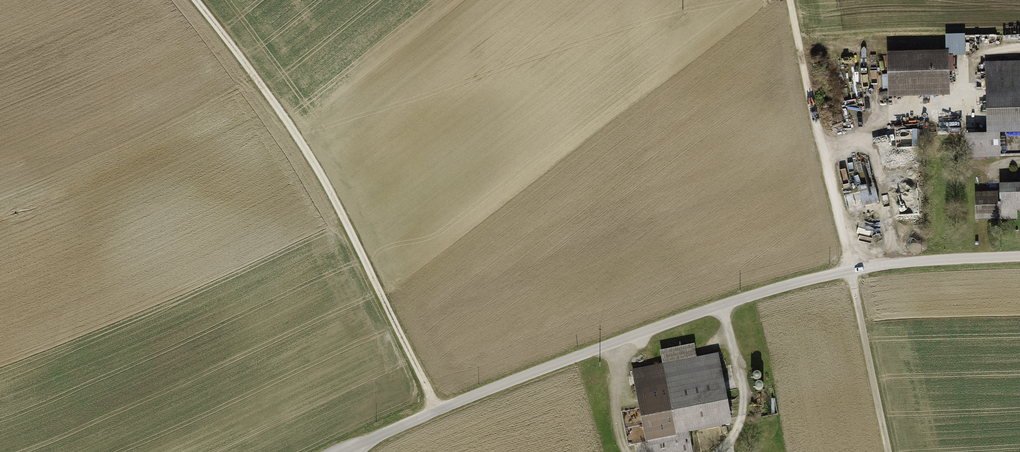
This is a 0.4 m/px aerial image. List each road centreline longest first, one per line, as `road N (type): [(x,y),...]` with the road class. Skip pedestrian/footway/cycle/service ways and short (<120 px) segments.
road 1 (unclassified): [(1019,256),(851,271),(721,306),(335,451)]
road 2 (track): [(197,0),(333,200),(436,411)]
road 3 (track): [(888,451),(851,271)]
road 4 (track): [(819,142),(788,0)]

